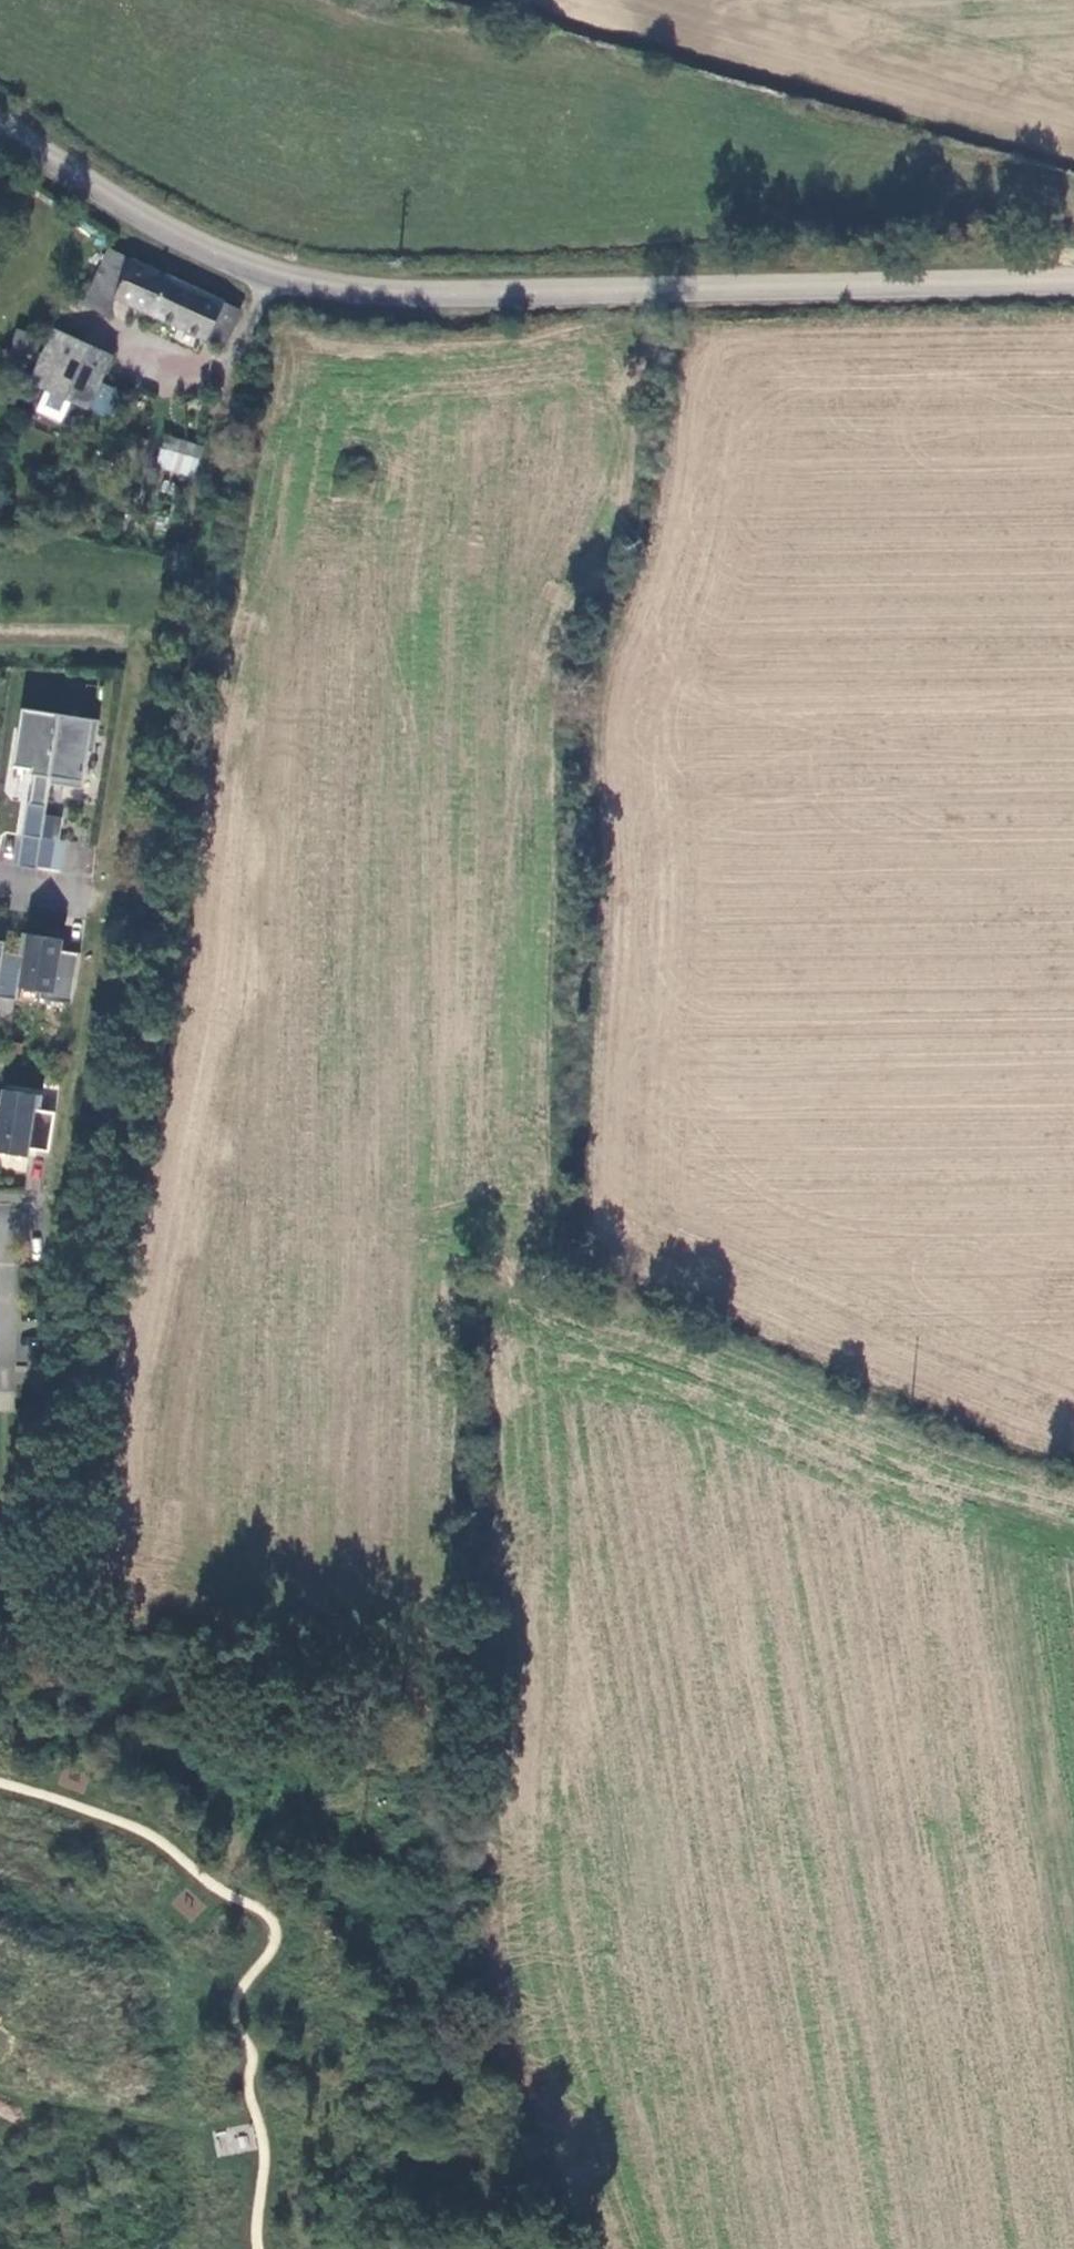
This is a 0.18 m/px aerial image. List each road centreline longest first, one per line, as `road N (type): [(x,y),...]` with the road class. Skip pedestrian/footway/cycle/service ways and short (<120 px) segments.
road 1 (tertiary): [(0,123),(130,212),(209,254),(332,293),(1073,287)]

